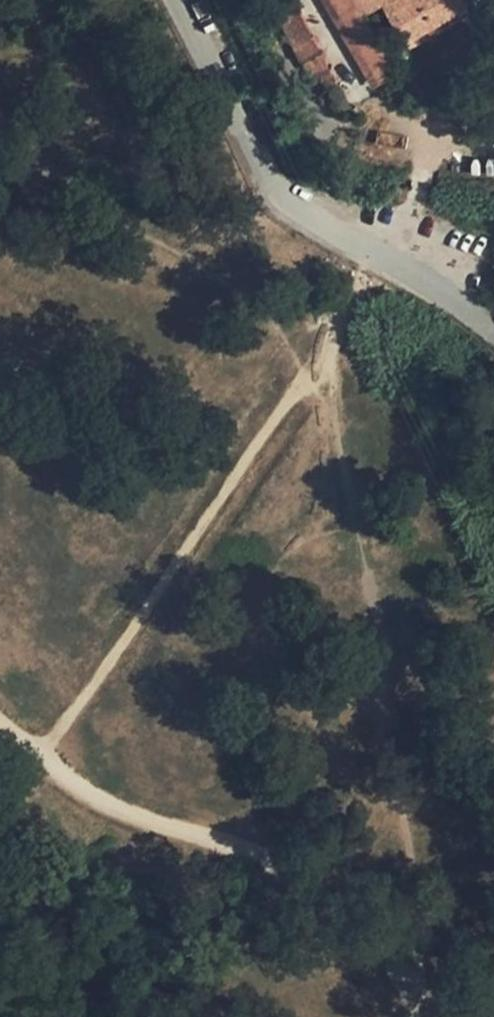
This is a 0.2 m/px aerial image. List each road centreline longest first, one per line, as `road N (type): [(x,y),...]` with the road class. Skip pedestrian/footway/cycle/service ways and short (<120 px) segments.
road 1 (track): [(374,245),(258,455),(38,761)]
road 2 (track): [(0,728),(100,803),(211,838),(305,886),(448,1016)]
road 3 (unclassified): [(493,334),(374,245),(302,209),(251,153),(179,0)]

